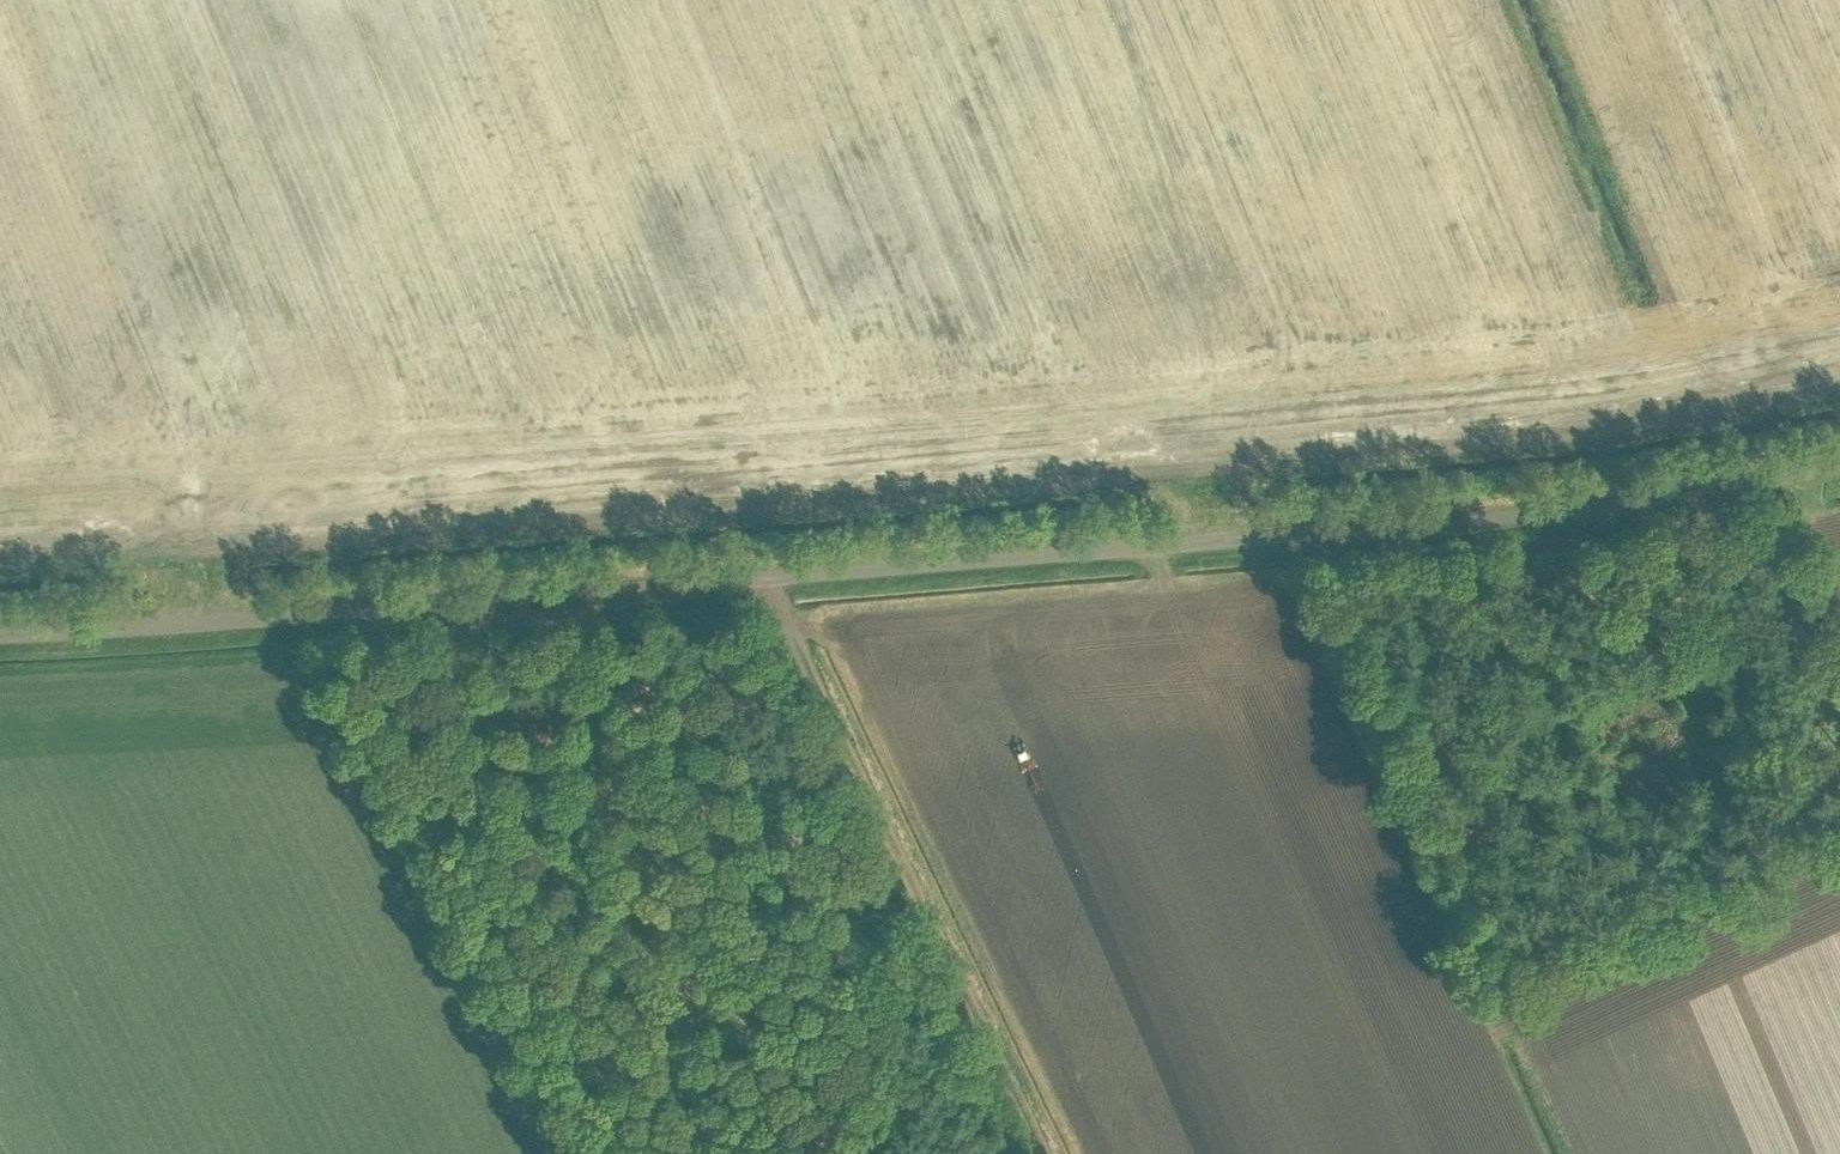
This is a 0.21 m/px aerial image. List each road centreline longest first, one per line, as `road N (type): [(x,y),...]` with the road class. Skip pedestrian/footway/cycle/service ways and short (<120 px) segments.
road 1 (unclassified): [(0,631),(1551,509),(1839,465)]

